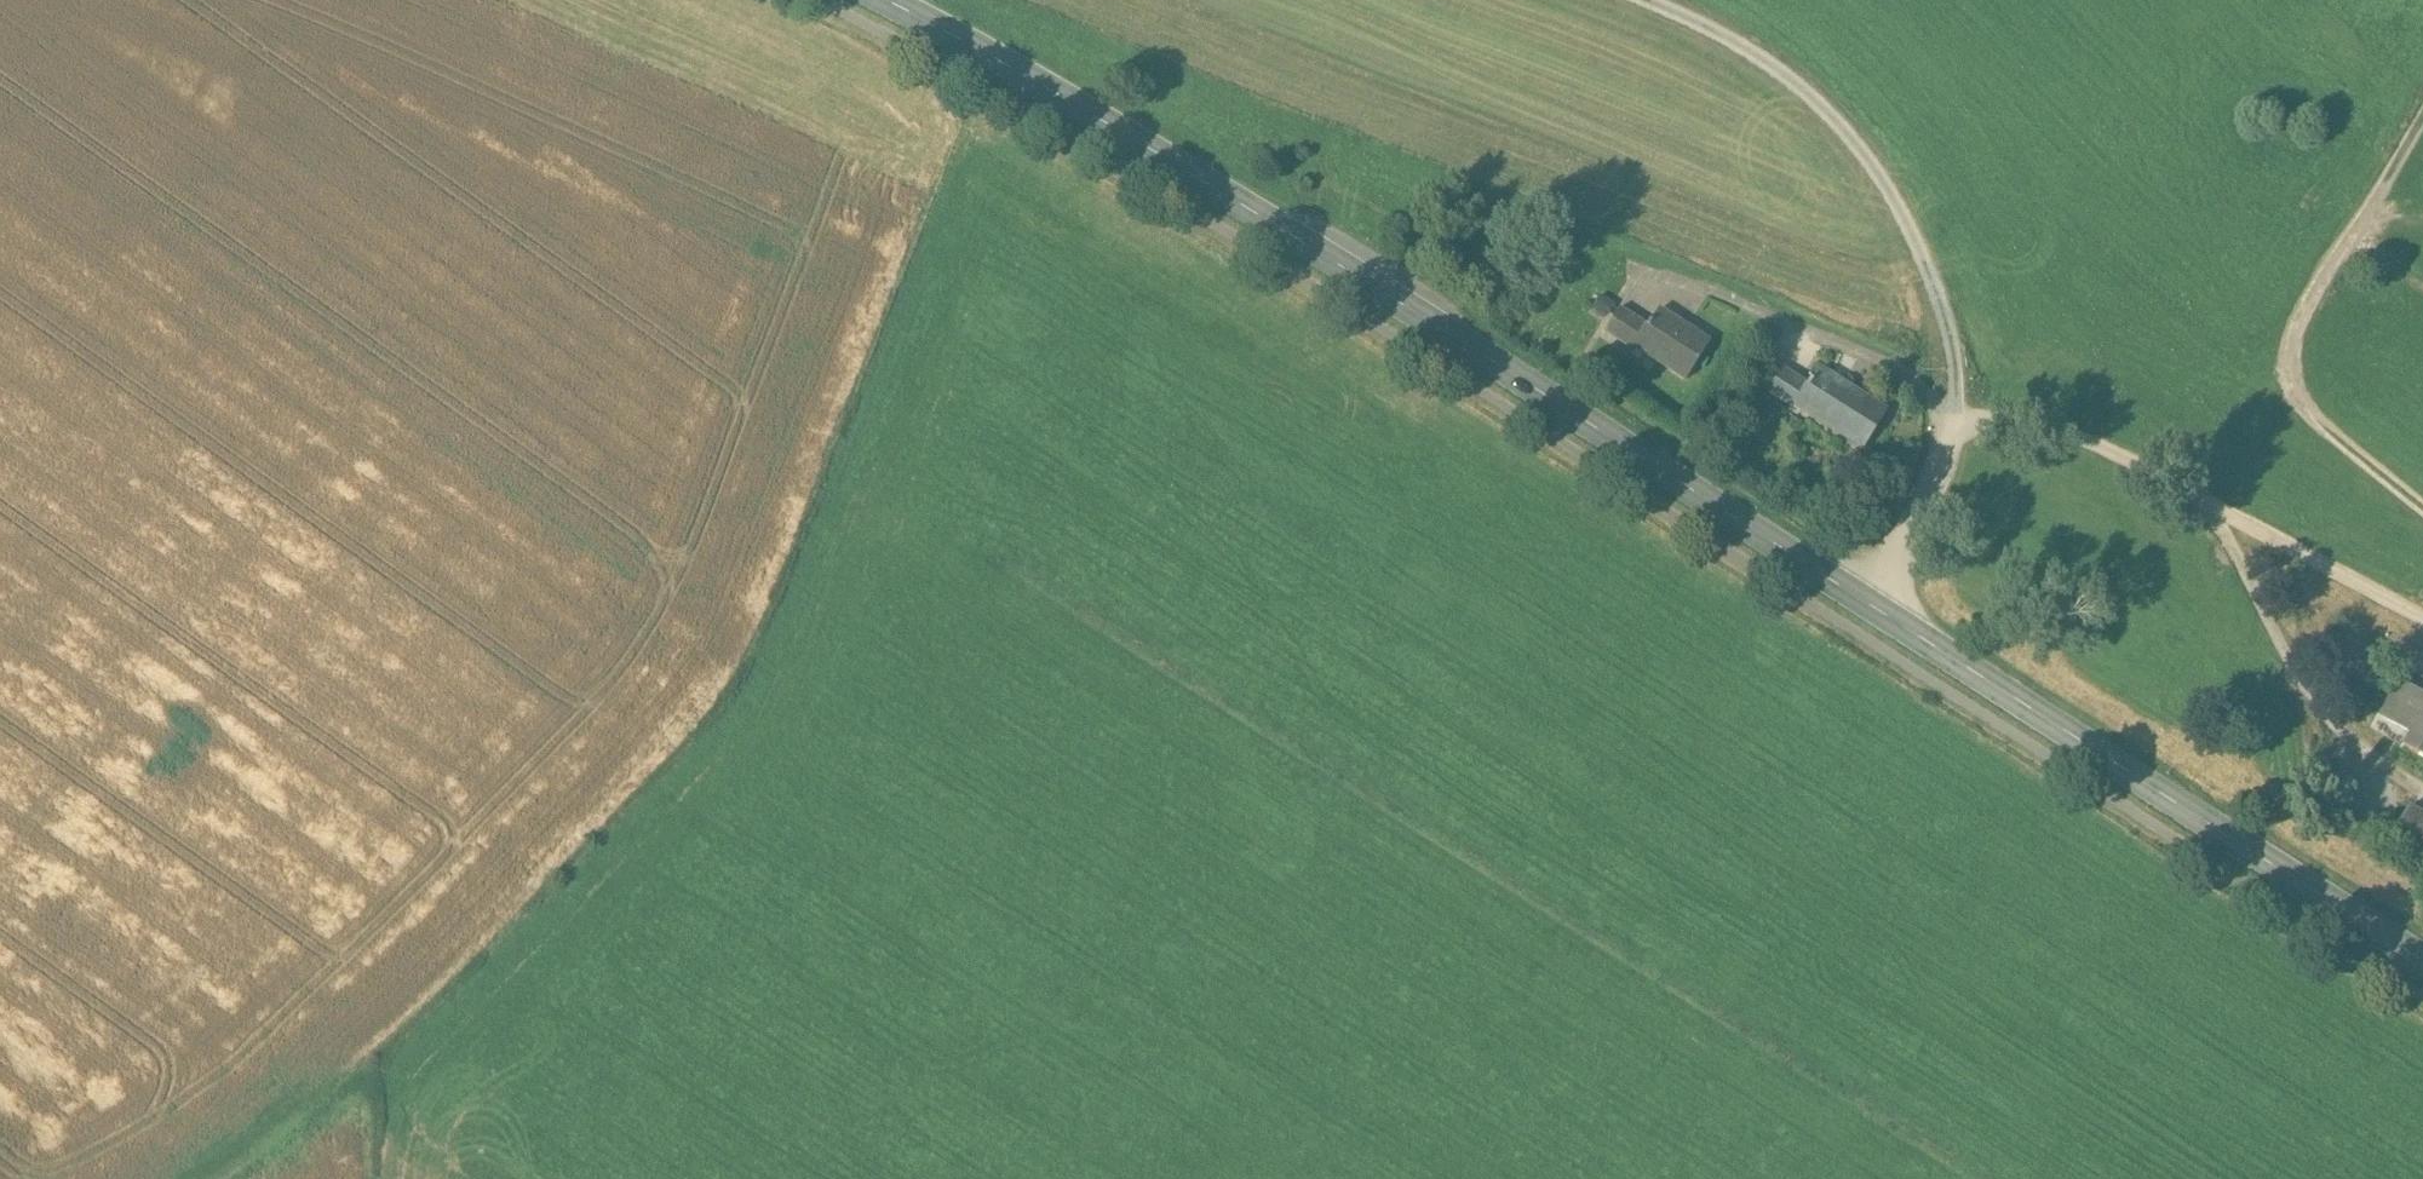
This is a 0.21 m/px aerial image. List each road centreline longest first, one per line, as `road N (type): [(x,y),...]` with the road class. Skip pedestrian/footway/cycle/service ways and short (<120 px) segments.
road 1 (secondary): [(2422,964),(1225,193),(874,0)]
road 2 (track): [(1946,423),(2072,438),(2175,481),(2422,615)]
road 3 (track): [(2422,497),(2293,391),(2288,344),(2422,110)]

